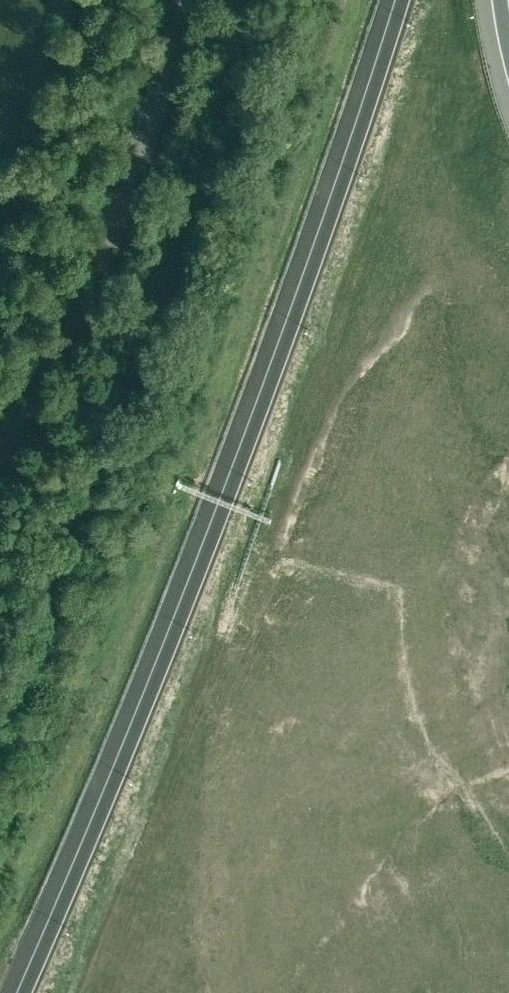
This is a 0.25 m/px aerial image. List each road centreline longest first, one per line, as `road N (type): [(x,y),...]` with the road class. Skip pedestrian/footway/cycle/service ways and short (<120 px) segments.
road 1 (motorway): [(401,0),(309,275),(178,619),(23,992)]
road 2 (unclassified): [(0,444),(55,354),(162,85),(183,0)]

